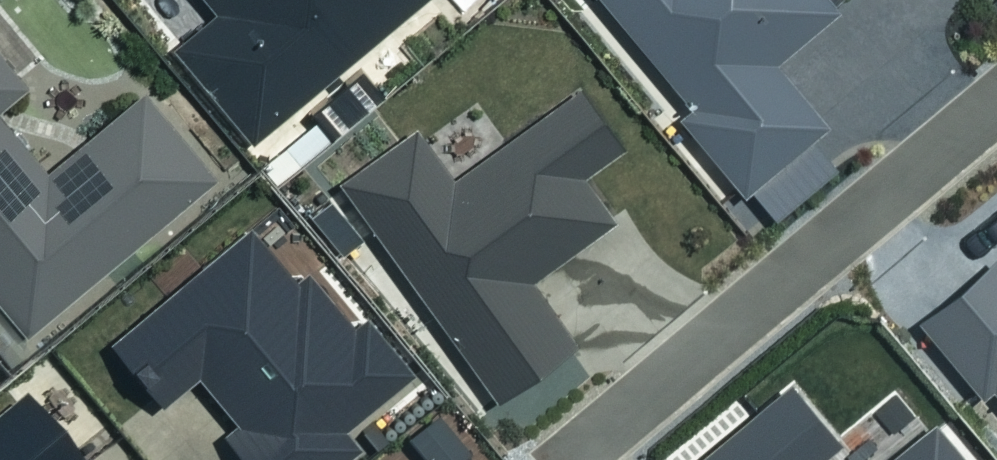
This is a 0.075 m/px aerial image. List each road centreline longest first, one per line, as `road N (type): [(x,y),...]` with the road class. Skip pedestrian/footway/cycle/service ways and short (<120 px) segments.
road 1 (residential): [(996,111),(577,459)]

